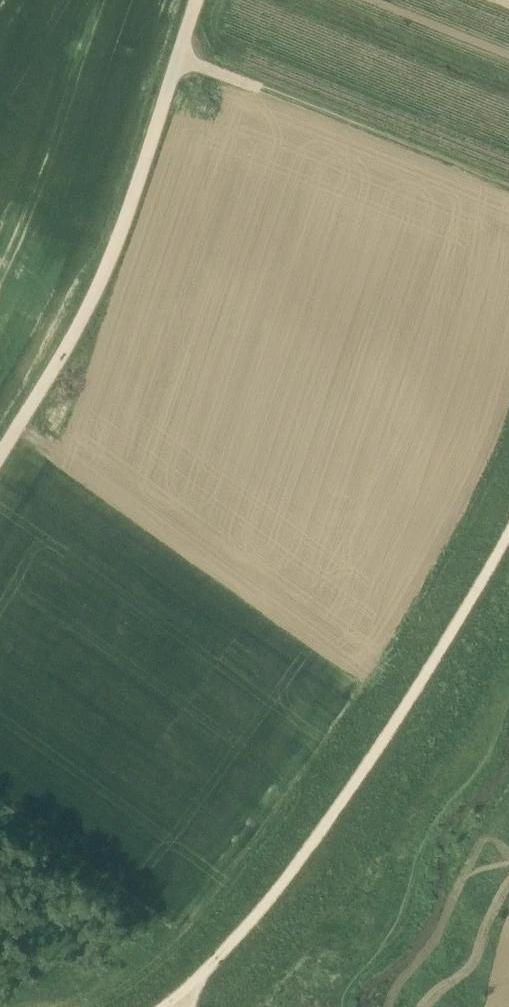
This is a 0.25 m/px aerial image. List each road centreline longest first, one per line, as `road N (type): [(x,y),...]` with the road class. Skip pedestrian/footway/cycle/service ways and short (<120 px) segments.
road 1 (track): [(174,1006),(312,841),(508,532)]
road 2 (track): [(181,54),(92,305),(0,456)]
road 3 (track): [(181,54),(508,186)]

